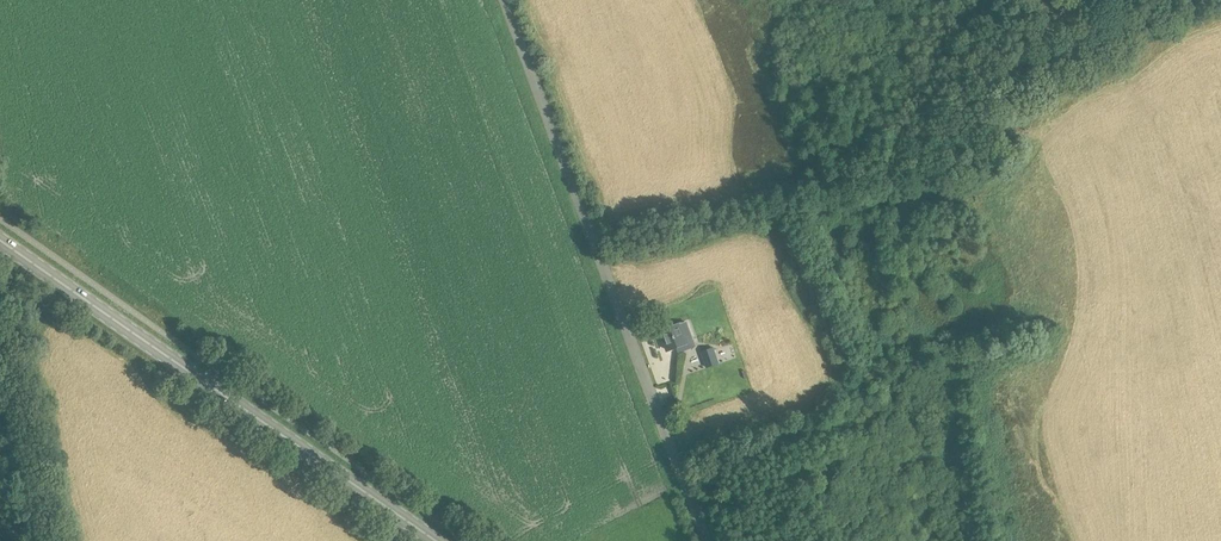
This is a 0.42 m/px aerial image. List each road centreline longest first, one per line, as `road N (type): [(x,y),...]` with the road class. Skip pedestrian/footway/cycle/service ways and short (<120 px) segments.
road 1 (unclassified): [(705,540),(502,0)]
road 2 (primary): [(432,540),(0,238)]

